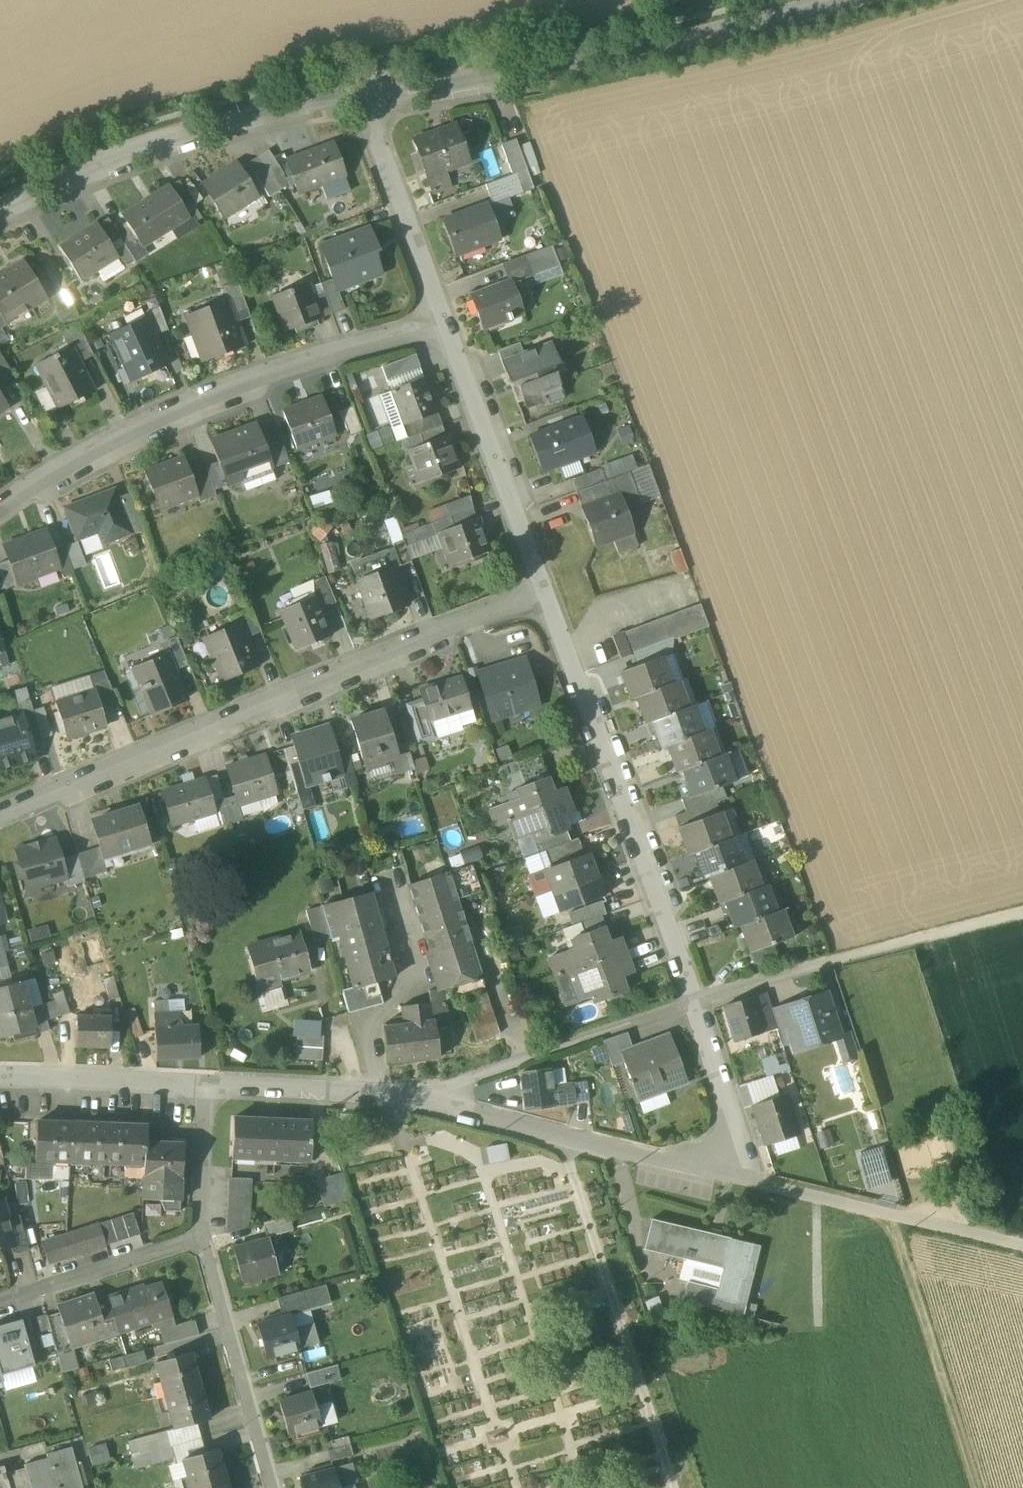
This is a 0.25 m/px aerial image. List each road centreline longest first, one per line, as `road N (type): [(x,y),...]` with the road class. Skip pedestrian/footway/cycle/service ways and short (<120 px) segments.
road 1 (residential): [(544,589),(698,1000),(751,1182)]
road 2 (residential): [(0,814),(544,589)]
road 3 (residential): [(751,1182),(429,1098),(209,1088)]
road 4 (residential): [(0,505),(201,397),(447,324)]
road 5 (residential): [(0,212),(188,132),(366,94)]
road 6 (secondary): [(466,83),(695,39),(842,0)]
road 7 (track): [(698,1000),(1022,912)]
road 8 (residential): [(447,324),(544,589)]
road 9 (residential): [(1022,1245),(751,1182)]
road 10 (residential): [(200,1237),(270,1487)]
road 11 (residential): [(366,94),(447,324)]
road 12 (residential): [(200,1237),(0,1302)]
road 13 (residential): [(209,1088),(0,1078)]
road 14 (residential): [(209,1088),(200,1237)]

